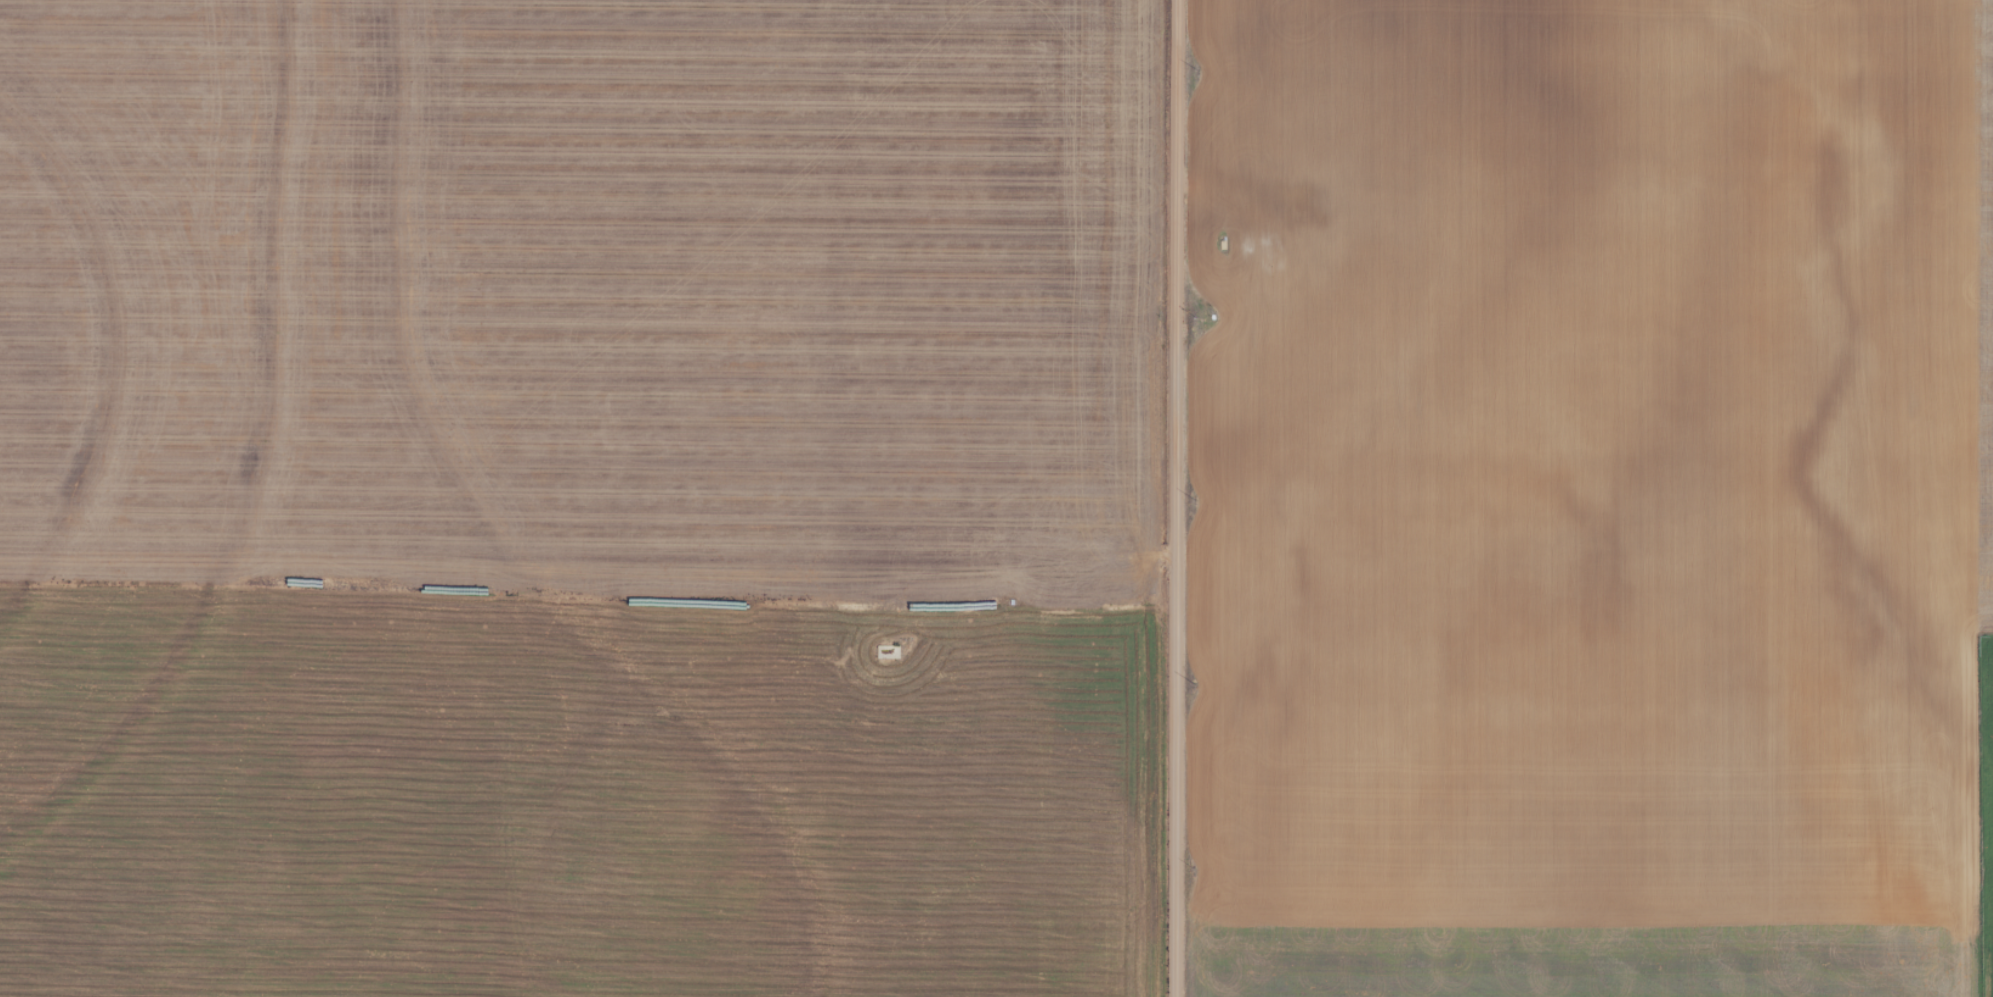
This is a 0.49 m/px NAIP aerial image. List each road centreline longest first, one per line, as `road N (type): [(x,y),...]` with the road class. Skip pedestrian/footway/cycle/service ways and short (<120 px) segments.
road 1 (residential): [(1166,996),(1167,0)]

